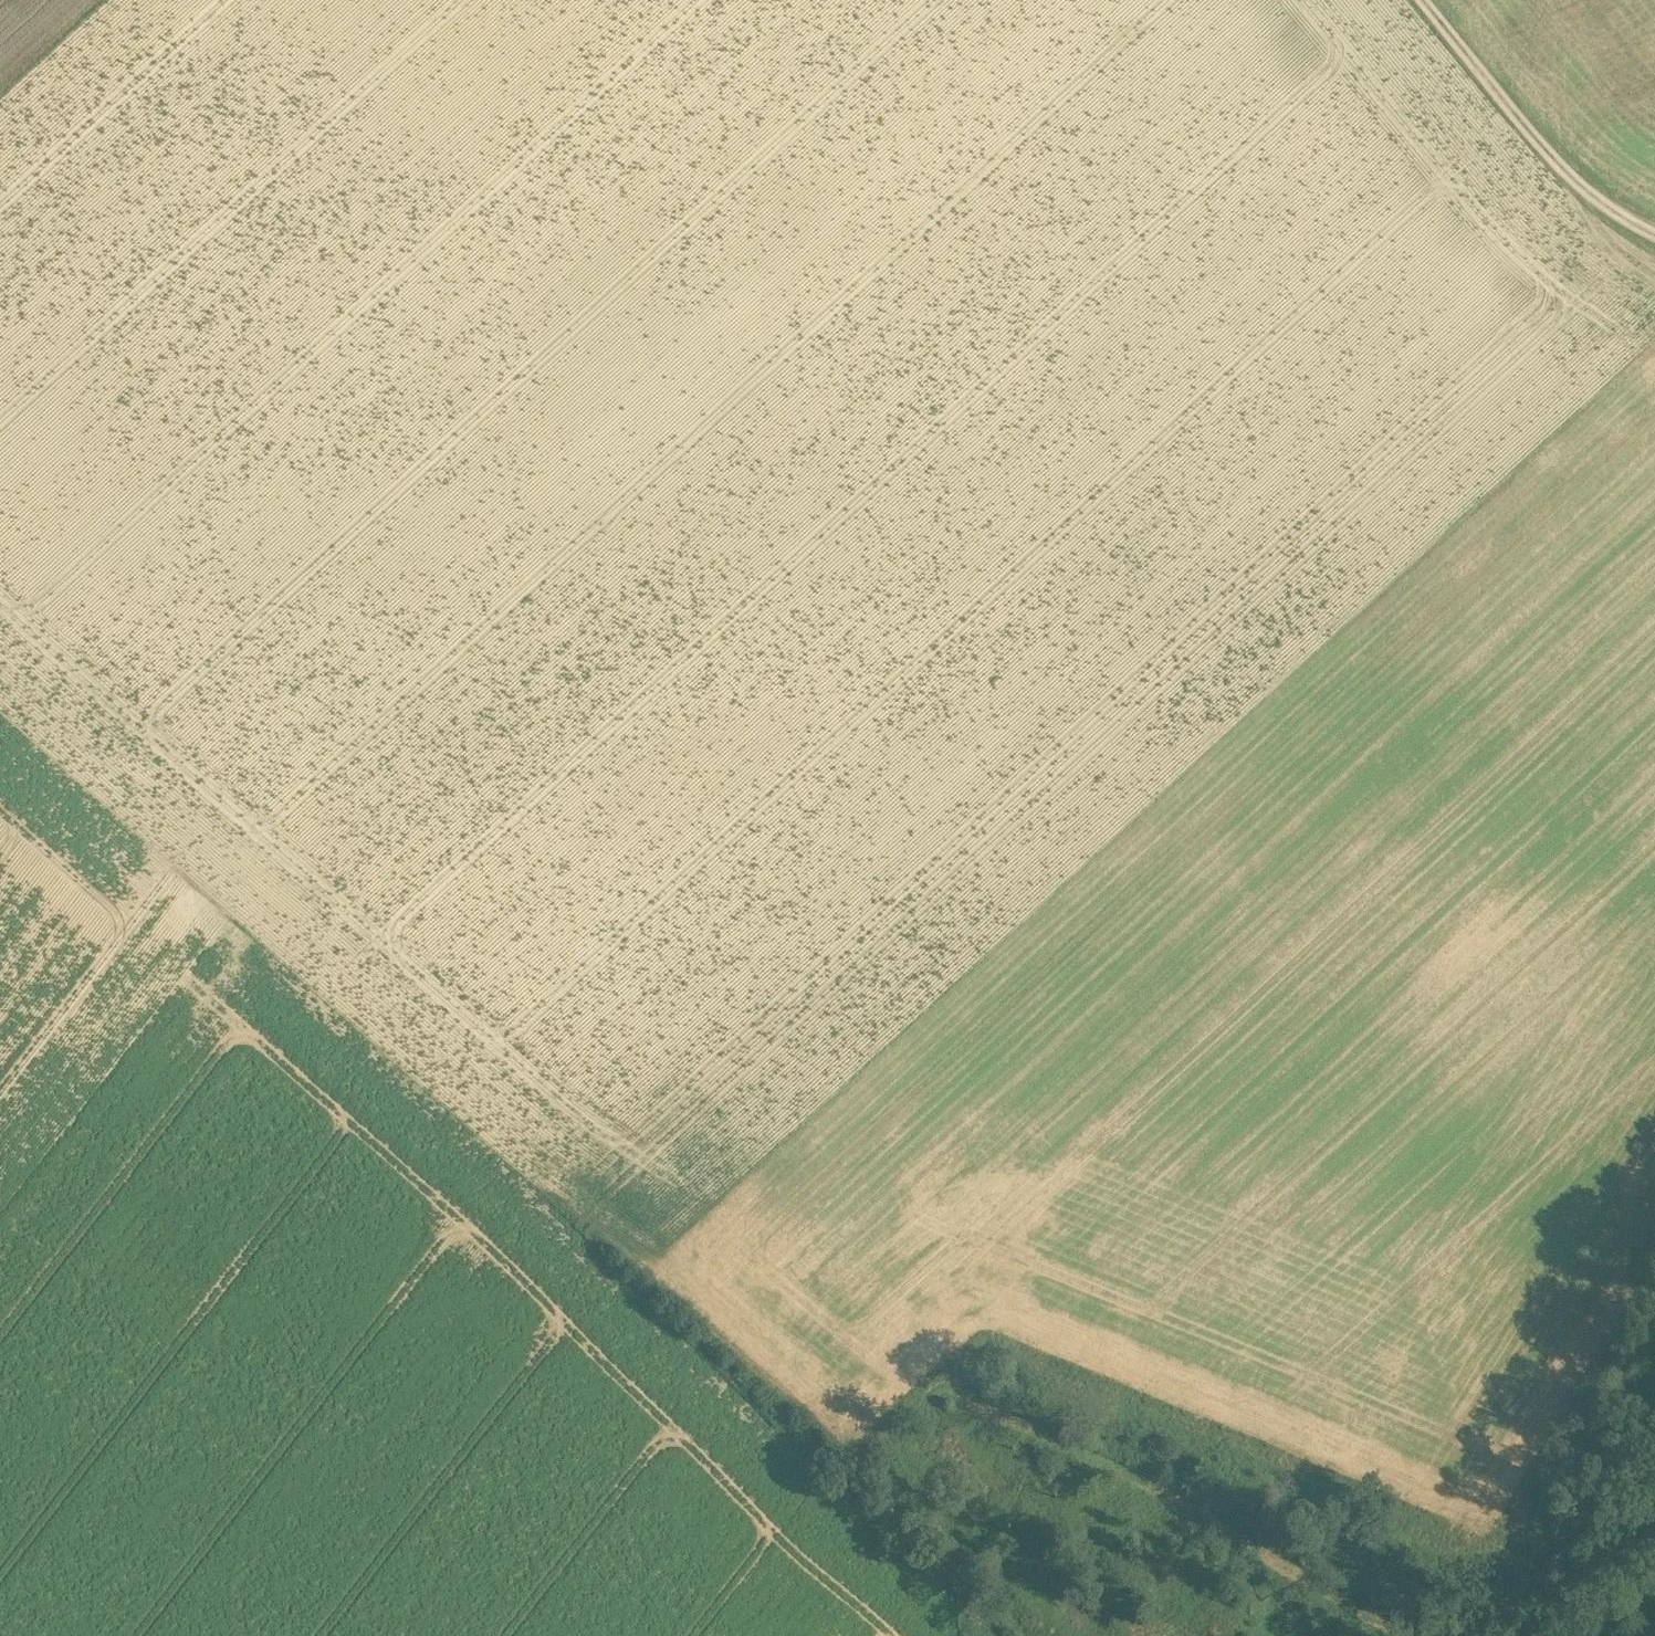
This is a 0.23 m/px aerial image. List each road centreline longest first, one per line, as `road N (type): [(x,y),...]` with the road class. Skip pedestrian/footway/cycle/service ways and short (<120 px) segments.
road 1 (track): [(1436,1635),(942,1376),(998,1344),(1490,1542),(1654,1299)]
road 2 (track): [(1423,0),(1562,166),(1621,220),(1654,238)]

